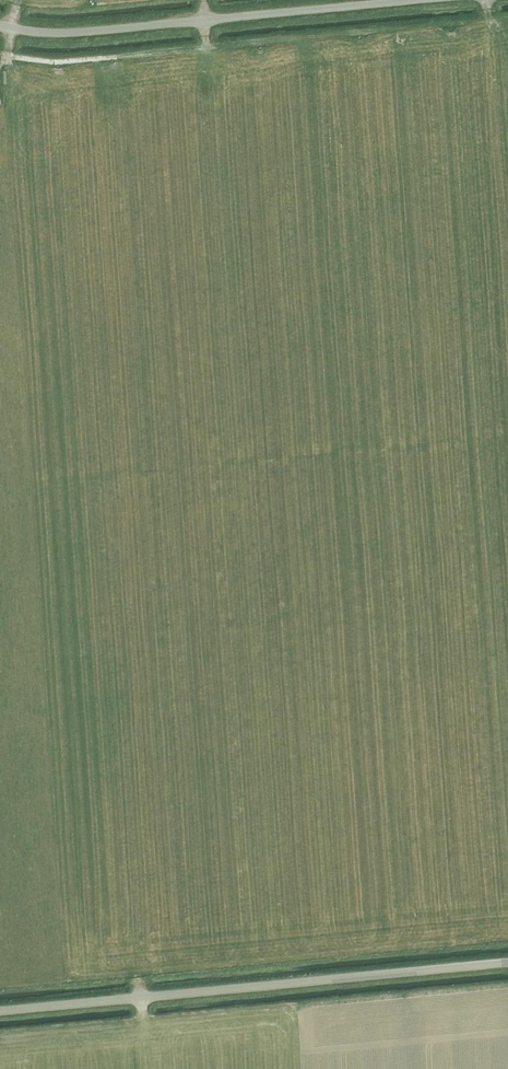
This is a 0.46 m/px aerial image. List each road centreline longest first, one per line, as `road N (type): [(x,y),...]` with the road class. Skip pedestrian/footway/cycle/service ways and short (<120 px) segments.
road 1 (unclassified): [(0,1012),(507,964)]
road 2 (unclassified): [(419,0),(58,33),(0,24)]

